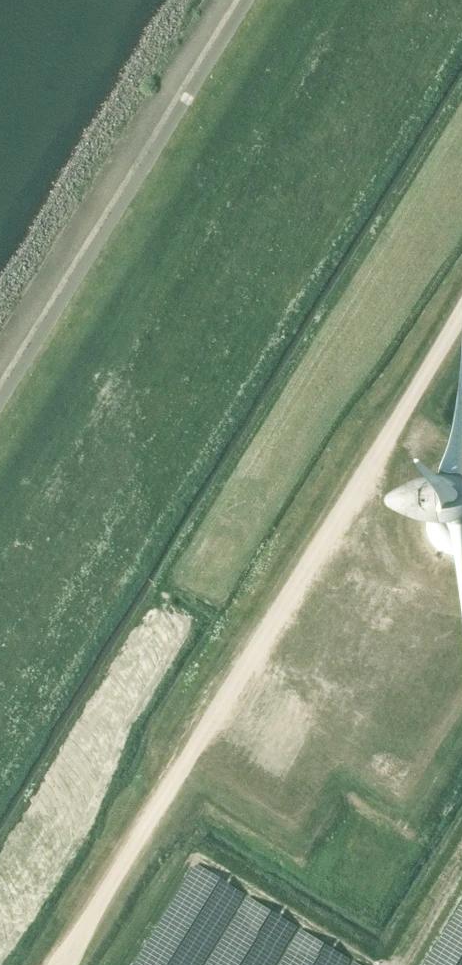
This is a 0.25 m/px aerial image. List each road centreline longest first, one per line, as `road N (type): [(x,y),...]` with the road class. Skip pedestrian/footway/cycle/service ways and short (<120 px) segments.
road 1 (unclassified): [(0,401),(247,0)]

